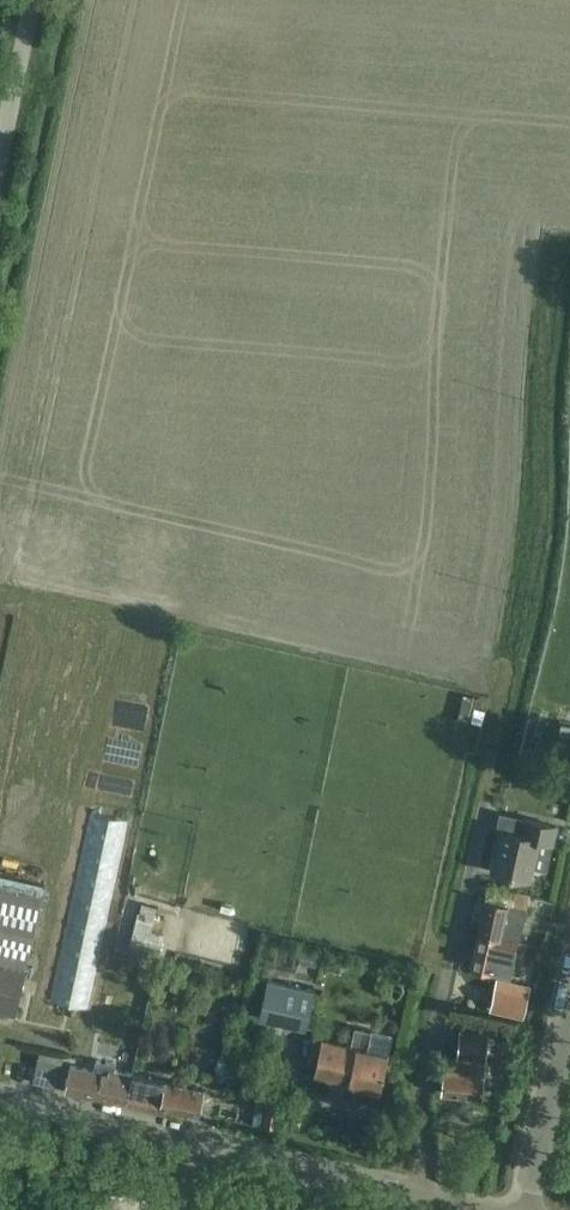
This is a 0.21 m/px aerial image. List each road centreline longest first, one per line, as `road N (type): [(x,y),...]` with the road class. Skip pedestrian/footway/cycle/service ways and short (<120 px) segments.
road 1 (tertiary): [(431,1206),(0,1098)]
road 2 (residential): [(431,1206),(419,1136),(488,803)]
road 3 (residential): [(525,1209),(569,997)]
road 4 (unclassified): [(0,145),(29,0)]

